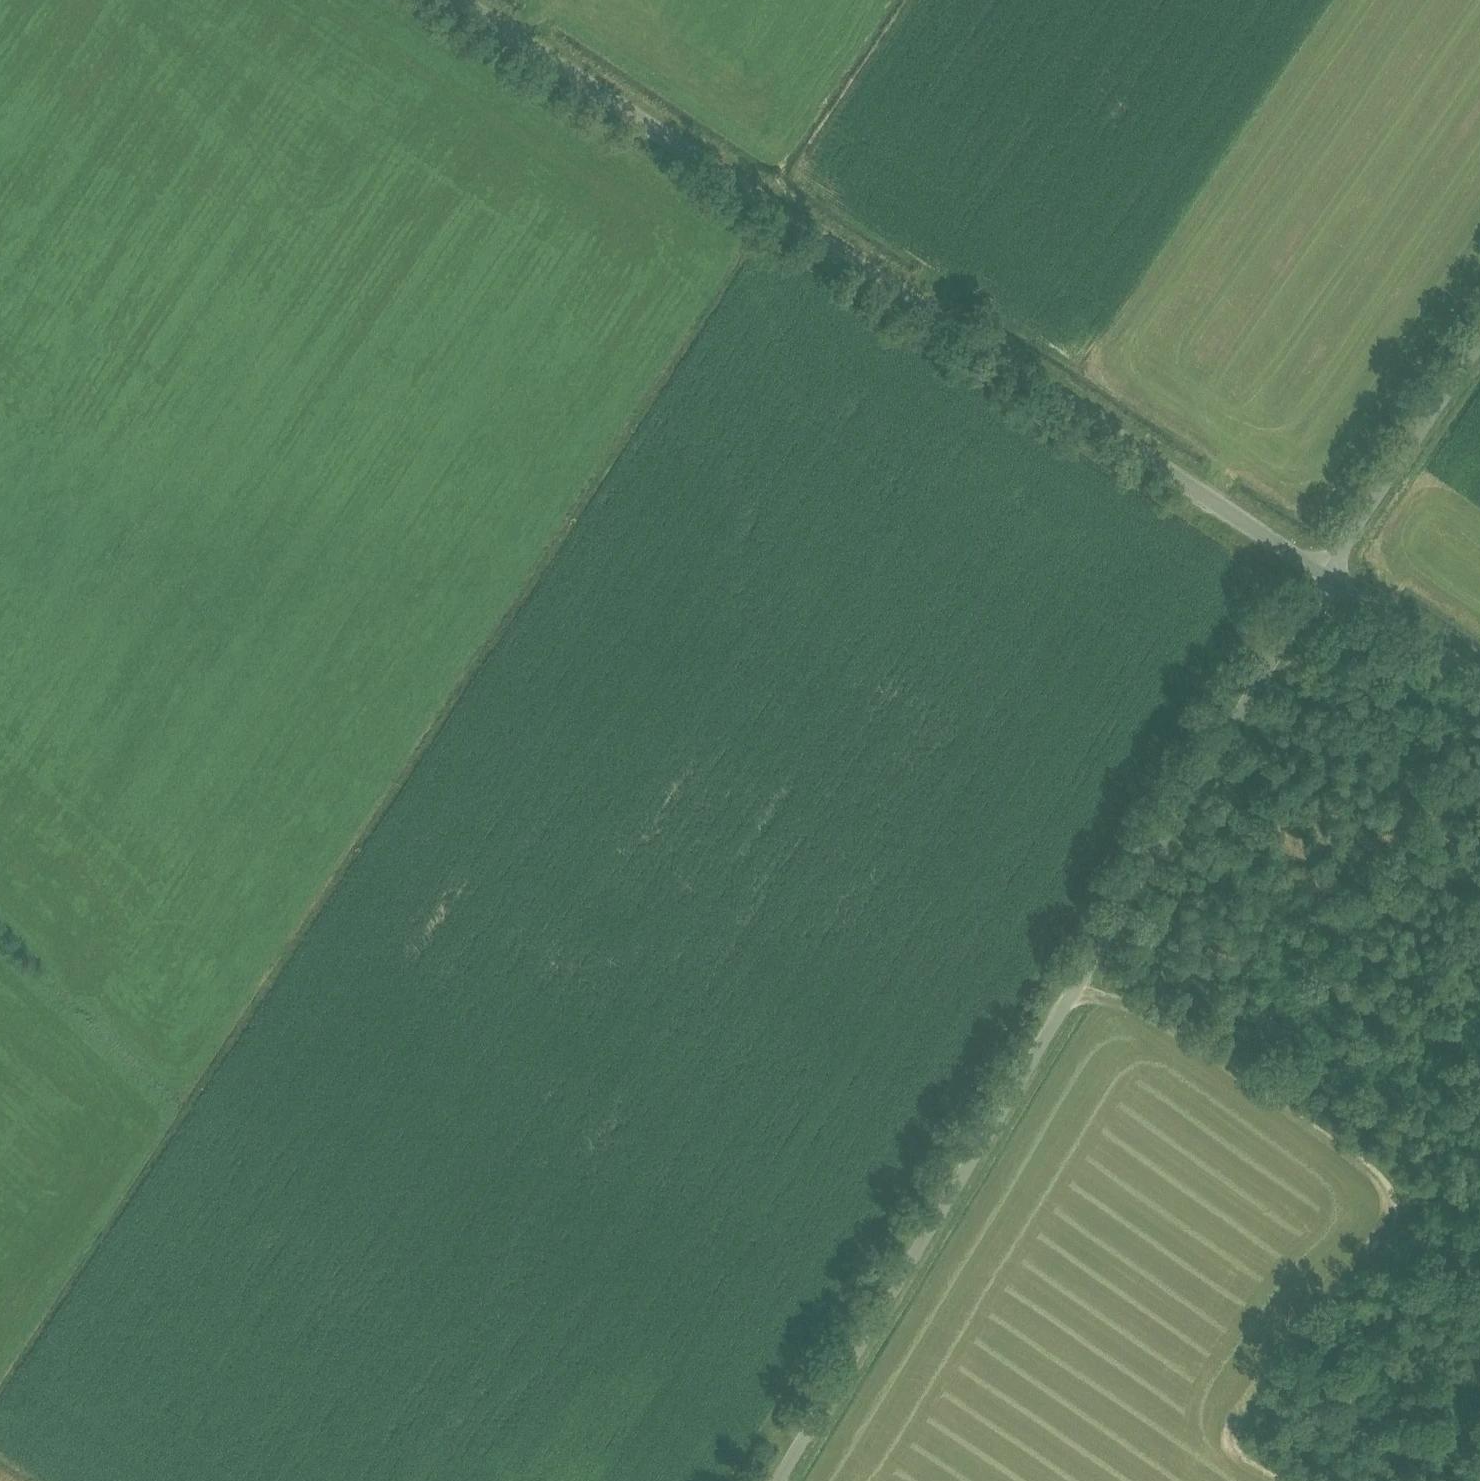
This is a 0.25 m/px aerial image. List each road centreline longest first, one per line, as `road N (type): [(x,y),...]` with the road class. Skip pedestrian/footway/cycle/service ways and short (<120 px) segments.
road 1 (unclassified): [(780,1480),(1323,577)]
road 2 (unclassified): [(1323,577),(458,0)]
road 3 (unclassified): [(1323,577),(1479,346)]
road 4 (unclassified): [(1479,680),(1323,577)]

